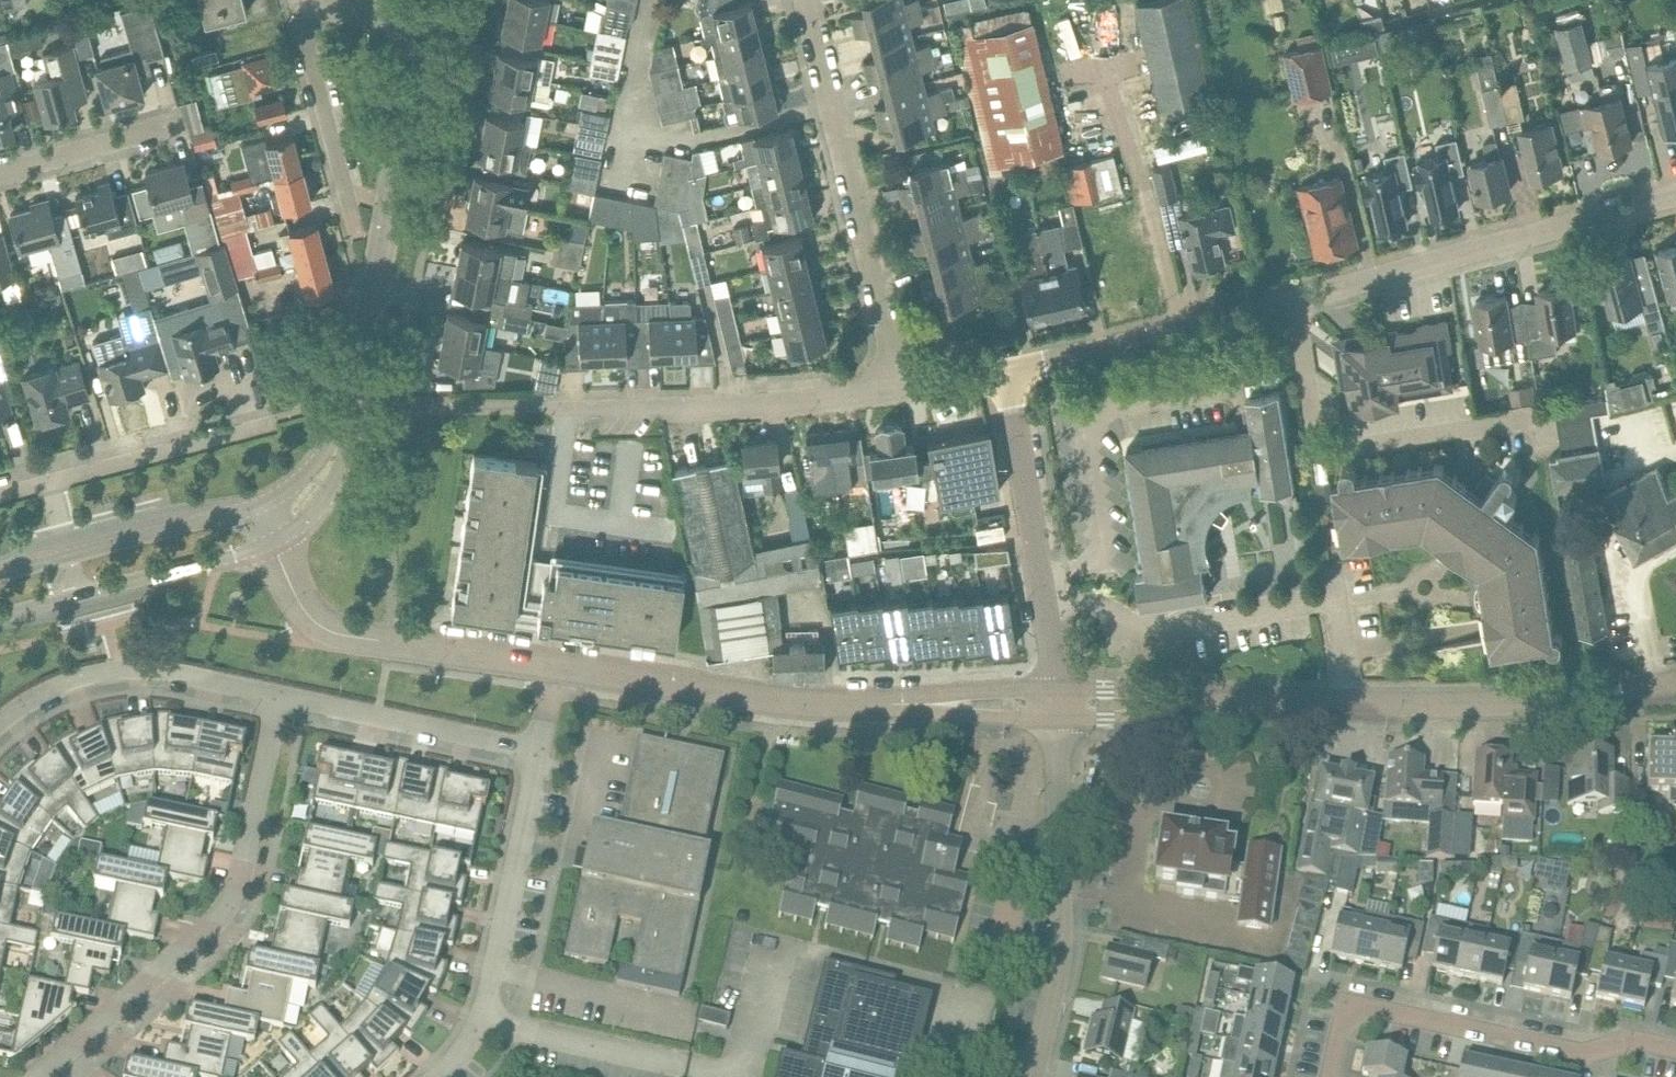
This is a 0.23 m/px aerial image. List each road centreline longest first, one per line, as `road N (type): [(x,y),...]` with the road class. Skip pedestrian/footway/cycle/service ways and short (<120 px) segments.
road 1 (tertiary): [(1056,703),(1351,706),(1637,692),(1674,682)]
road 2 (residential): [(898,391),(691,410),(351,407)]
road 3 (tertiary): [(556,668),(828,704),(1056,703)]
road 4 (residential): [(49,1076),(237,898),(279,696)]
road 5 (residential): [(1326,1076),(1336,1027),(1345,1008),(1361,1003),(1582,1051),(1639,1039),(1675,1047)]
road 6 (residential): [(898,391),(807,0)]
road 7 (residential): [(1290,298),(1675,195)]
road 8 (residential): [(1031,1076),(1064,934),(1067,841),(1056,703)]
road 9 (residential): [(1290,298),(1312,431),(1323,444),(1341,450),(1530,420)]
road 10 (residential): [(537,752),(481,1025),(428,1076)]
road 11 (tertiary): [(269,540),(301,605),(334,630),(556,668)]
road 12 (residential): [(1056,703),(1005,372)]
road 13 (residential): [(279,696),(162,670),(121,670),(75,682),(0,726)]
road 14 (residential): [(1290,298),(1005,372)]
road 15 (residential): [(537,752),(279,696)]
road 16 (residential): [(49,483),(276,418)]
road 17 (tertiary): [(351,407),(390,198)]
road 18 (tertiary): [(81,594),(269,540)]
road 19 (residential): [(347,192),(309,46),(320,5)]
road 20 (tertiary): [(253,511),(68,556)]
road 21 (residential): [(0,174),(175,125)]
road 22 (tertiary): [(390,198),(424,28)]
road 23 (tertiary): [(269,540),(317,506),(340,445)]

